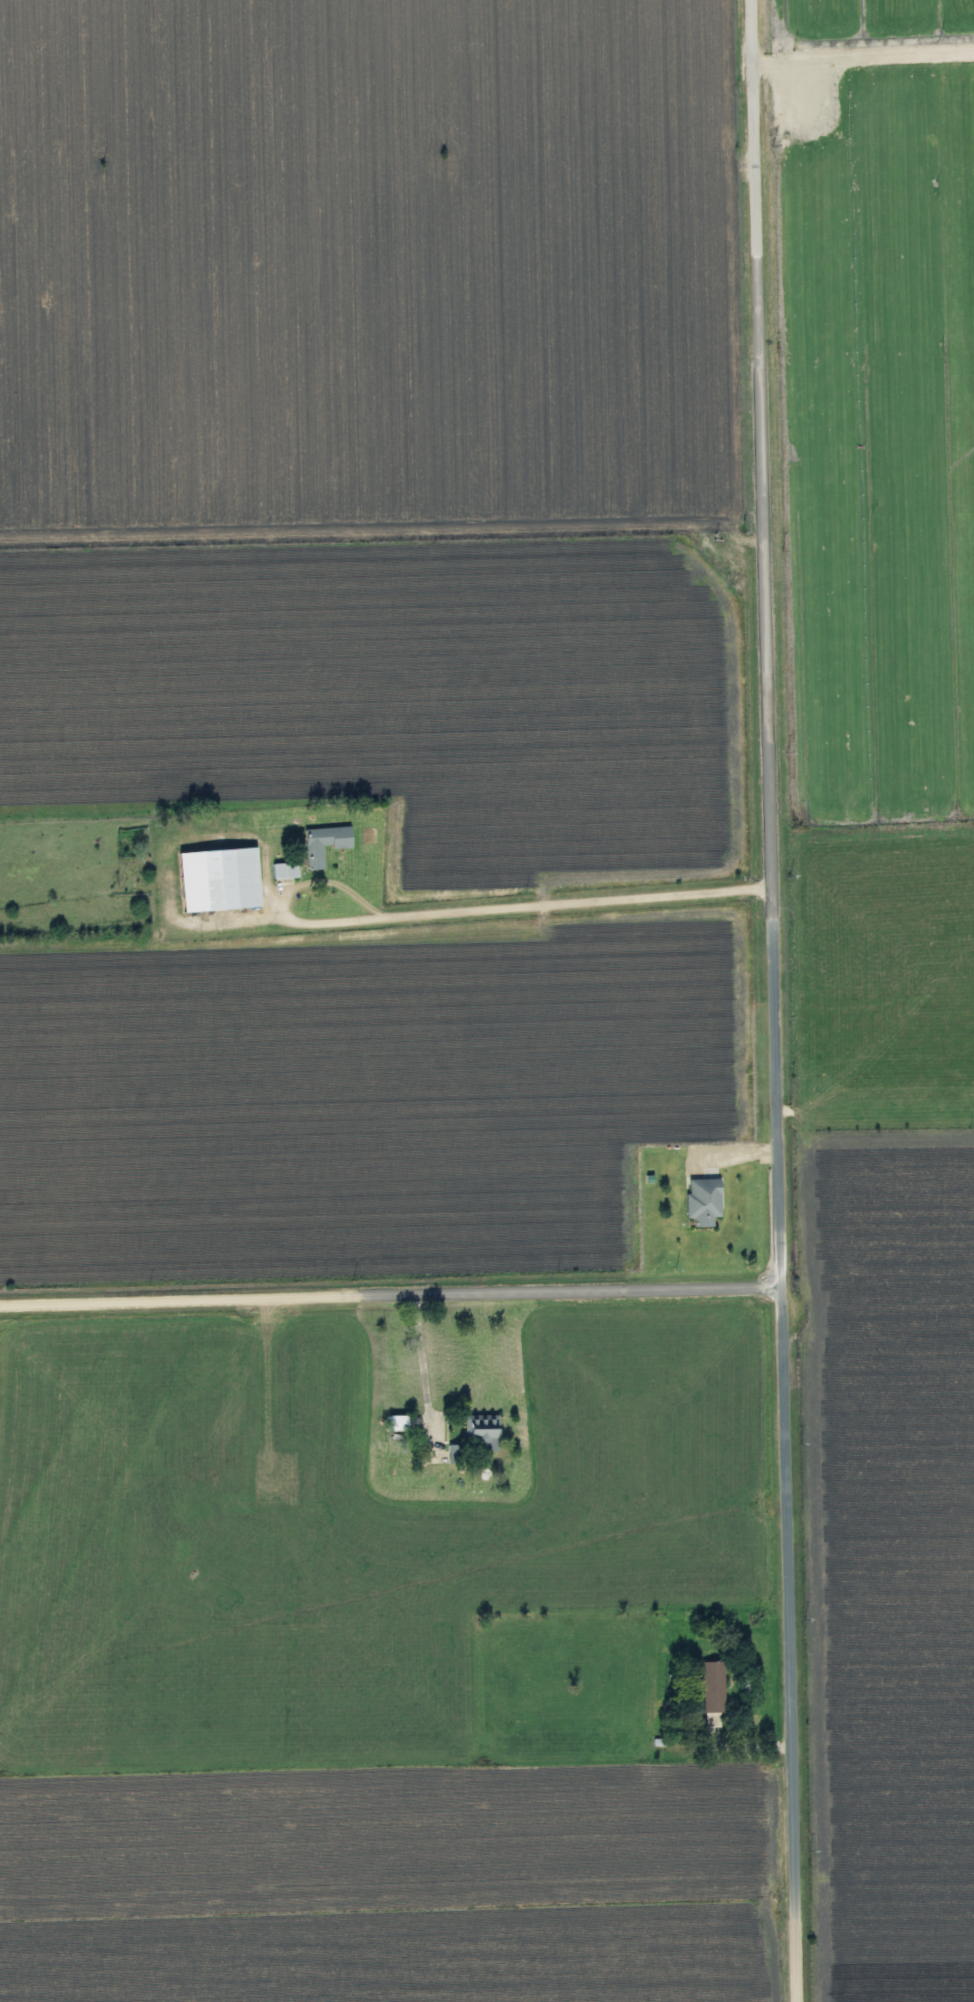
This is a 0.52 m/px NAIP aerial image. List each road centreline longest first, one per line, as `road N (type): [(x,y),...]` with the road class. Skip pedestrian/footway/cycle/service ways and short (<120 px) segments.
road 1 (residential): [(799,2001),(747,0)]
road 2 (residential): [(0,1303),(785,1285)]

